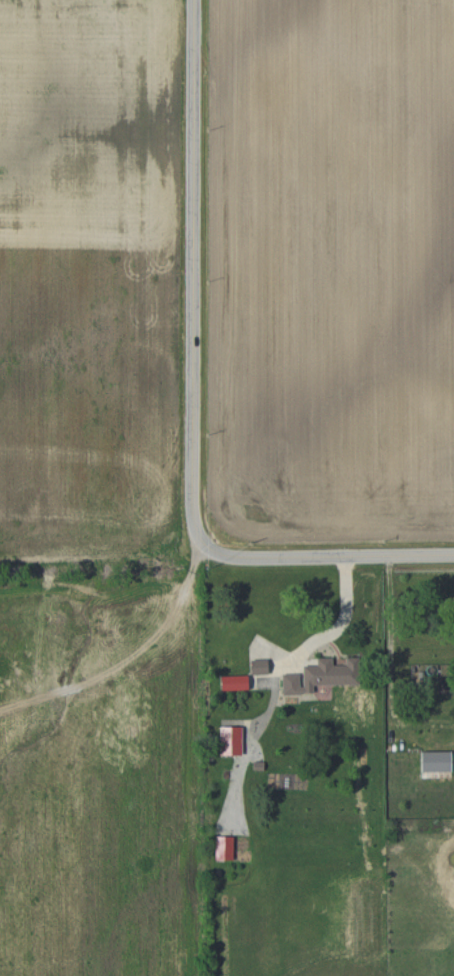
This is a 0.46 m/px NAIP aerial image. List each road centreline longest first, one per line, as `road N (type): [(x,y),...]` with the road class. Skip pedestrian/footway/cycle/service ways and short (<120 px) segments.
road 1 (tertiary): [(453,555),(234,555),(198,526),(194,0)]
road 2 (residential): [(122,413),(113,608),(96,687),(70,765),(33,825)]
road 3 (residential): [(192,411),(0,409)]
road 4 (residential): [(79,975),(74,940),(32,867),(33,825)]

